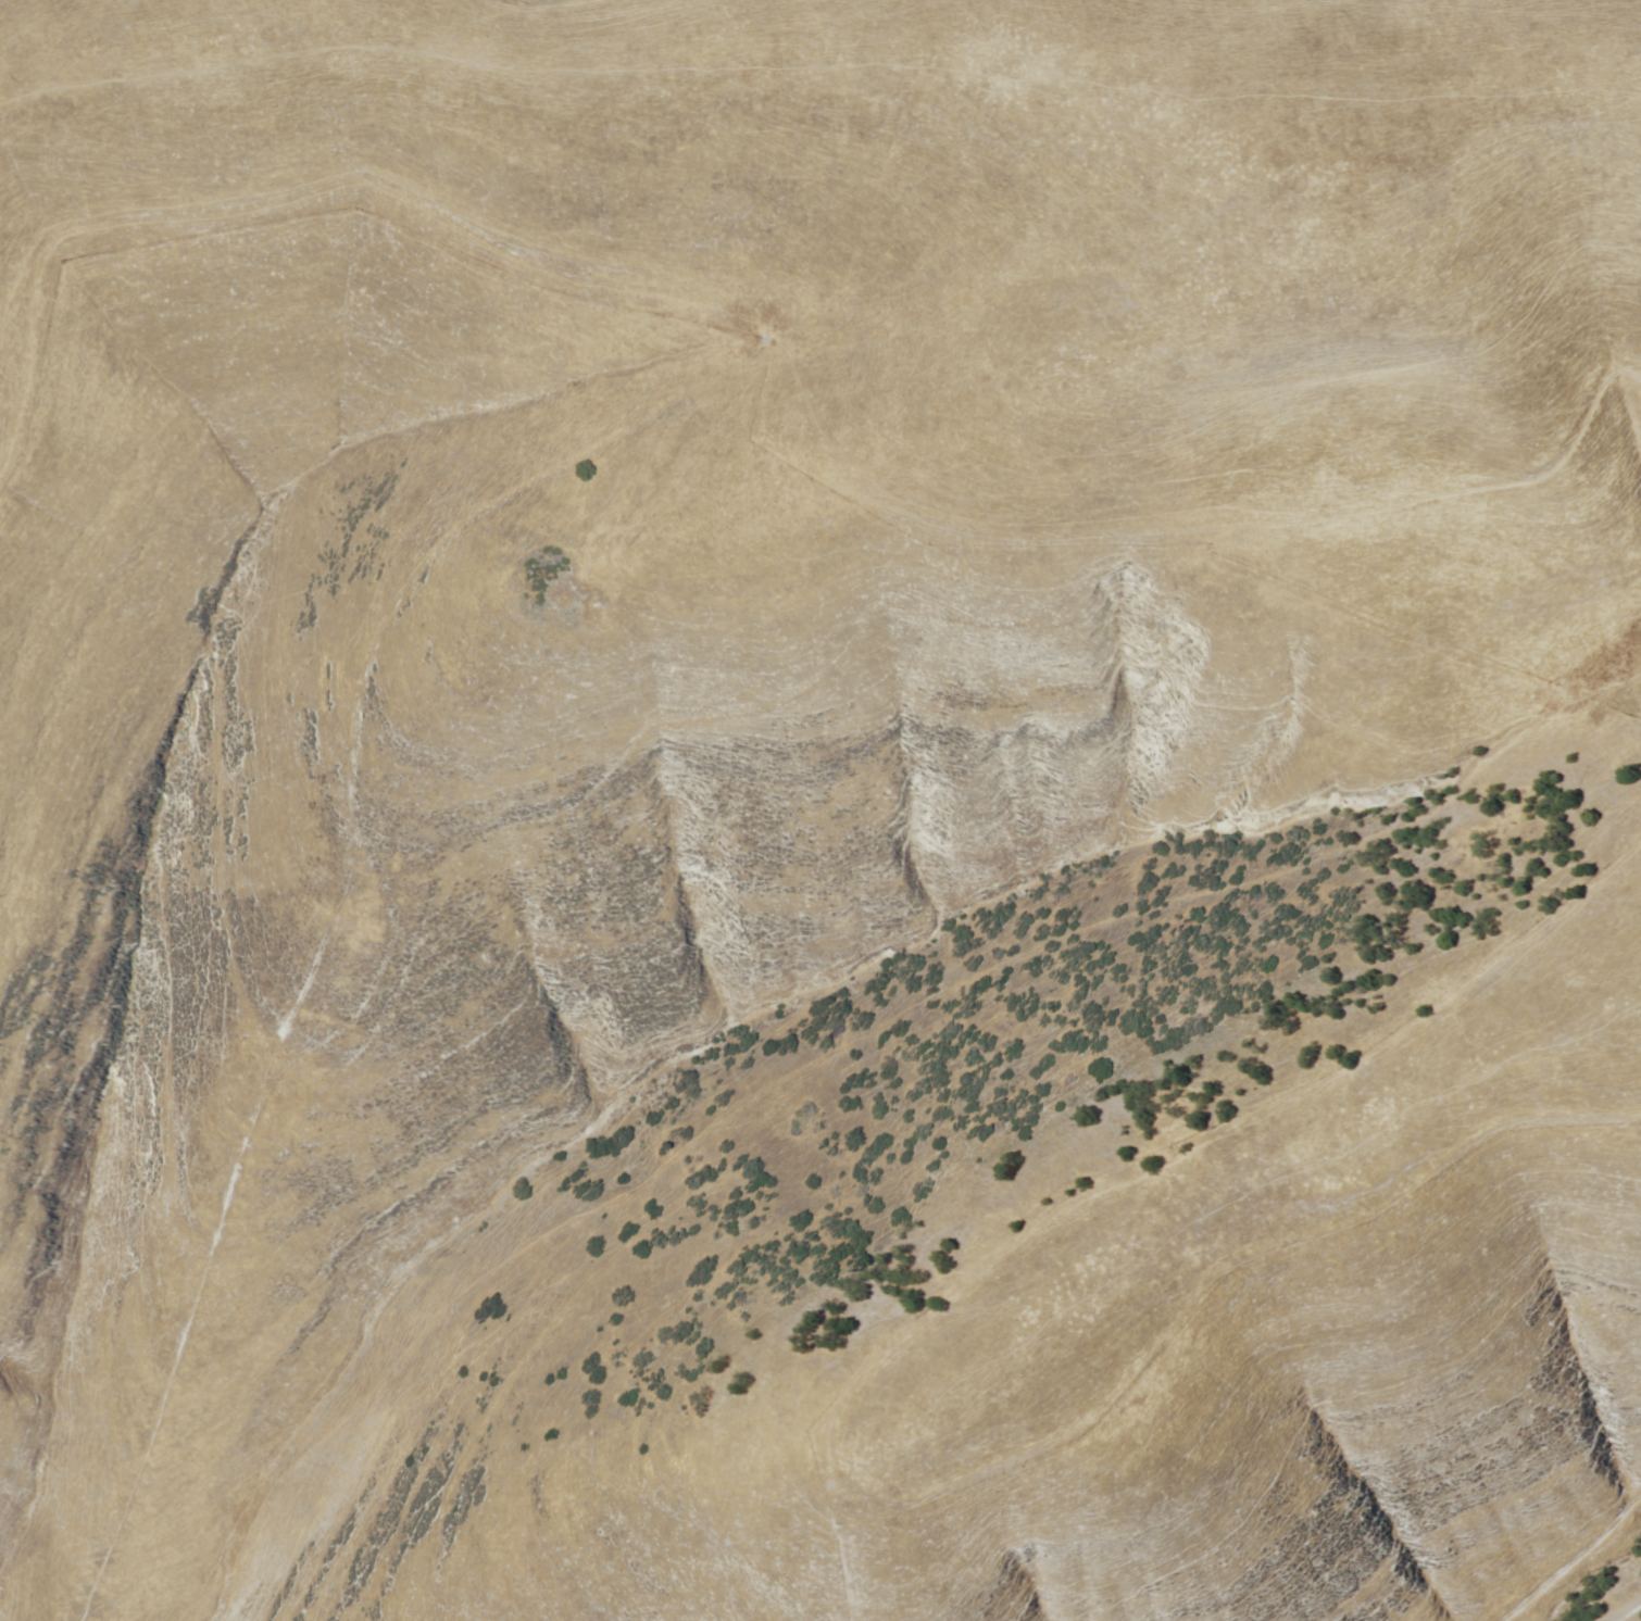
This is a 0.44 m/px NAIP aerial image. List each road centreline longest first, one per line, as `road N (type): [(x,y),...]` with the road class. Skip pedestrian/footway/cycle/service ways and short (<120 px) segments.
road 1 (track): [(479,0),(533,20),(630,0)]

